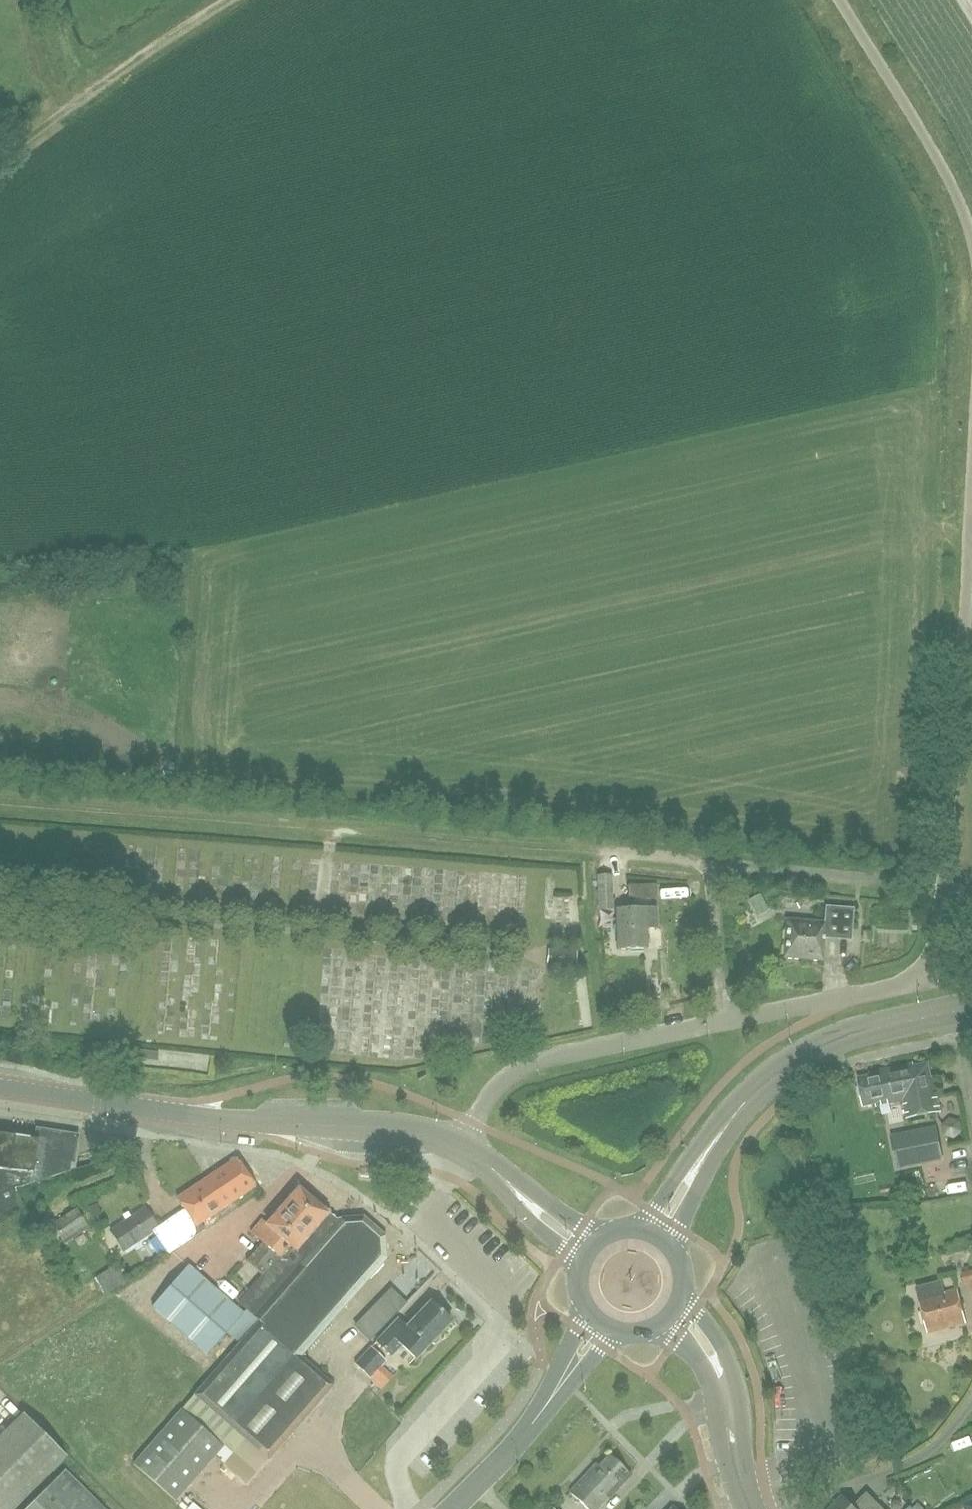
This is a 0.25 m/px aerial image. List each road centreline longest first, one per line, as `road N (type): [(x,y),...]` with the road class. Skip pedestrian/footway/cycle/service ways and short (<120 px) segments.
road 1 (track): [(0,803),(711,865)]
road 2 (tertiary): [(464,1151),(406,1131),(165,1111),(0,1086)]
road 3 (residential): [(724,1021),(900,986),(924,970),(935,948),(957,720)]
road 4 (residential): [(724,1021),(711,865),(894,882)]
road 5 (residential): [(464,1151),(488,1101),(524,1068),(724,1021)]
road 6 (primary): [(716,1139),(770,1084),(817,1053),(875,1030),(971,1009)]
road 7 (track): [(0,160),(230,0)]
road 8 (track): [(839,0),(918,125),(971,239)]
road 9 (residential): [(971,469),(957,720)]
road 10 (primary): [(556,1390),(452,1508)]
road 11 (tertiary): [(483,1162),(536,1226),(583,1263)]
road 12 (tertiary): [(601,1239),(483,1162)]

